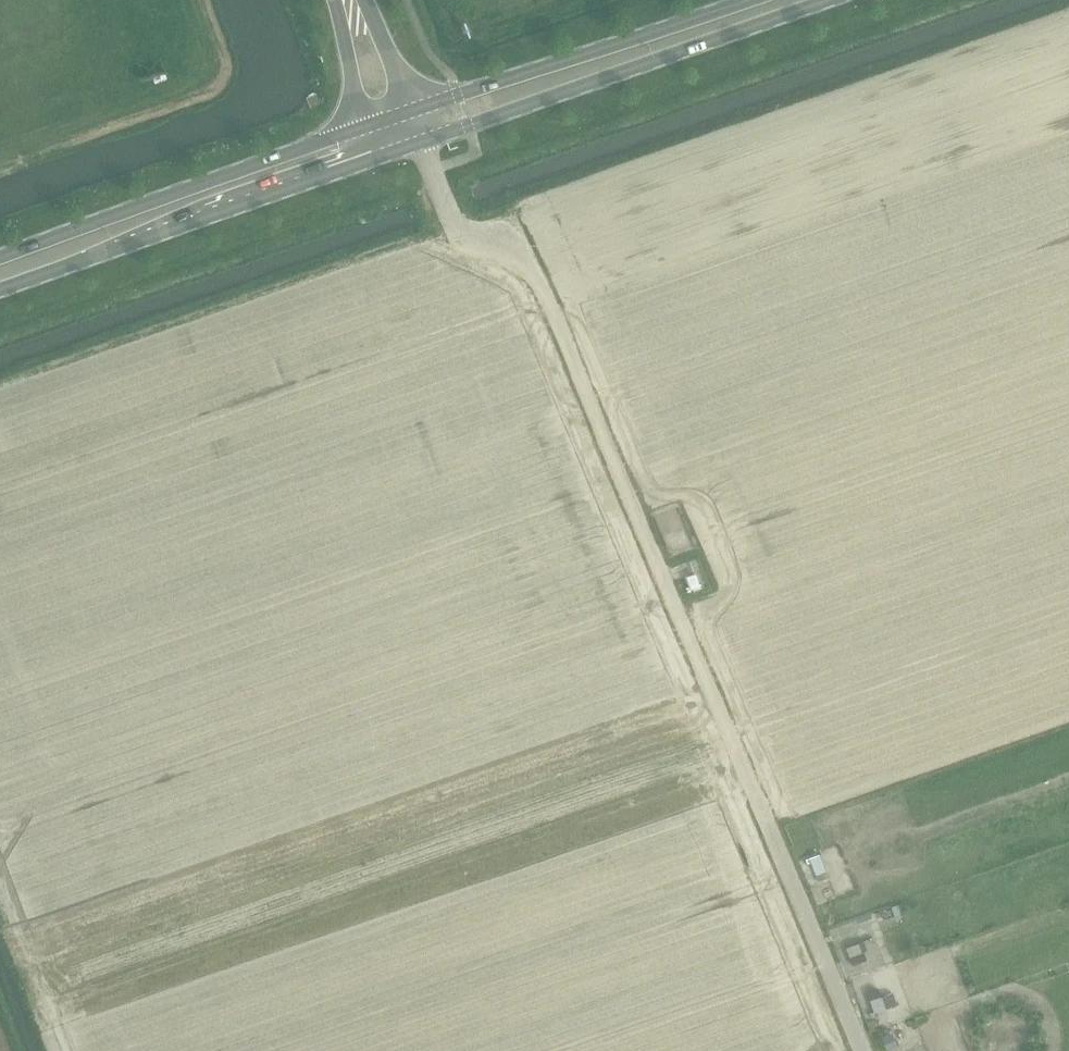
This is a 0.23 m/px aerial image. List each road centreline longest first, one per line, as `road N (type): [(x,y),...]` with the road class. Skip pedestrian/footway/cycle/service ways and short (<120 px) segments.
road 1 (track): [(862,1050),(543,292),(533,273),(465,239),(440,192)]
road 2 (secondary): [(0,288),(354,169)]
road 3 (secondary): [(479,131),(538,101),(828,0)]
road 4 (secondary): [(341,133),(0,258)]
road 5 (secondary): [(735,0),(467,90)]
road 6 (secondary): [(354,169),(378,190),(425,197),(461,177),(479,131)]

